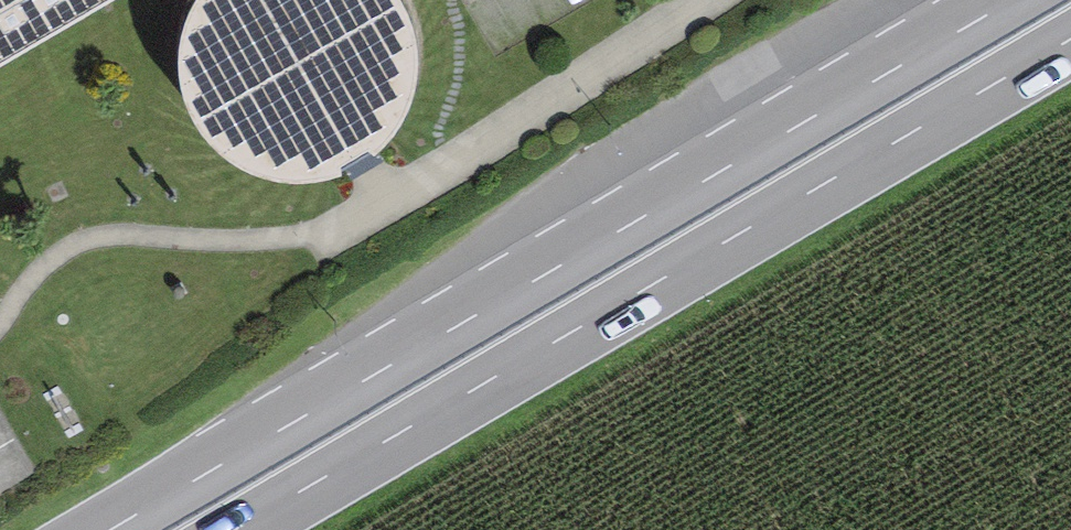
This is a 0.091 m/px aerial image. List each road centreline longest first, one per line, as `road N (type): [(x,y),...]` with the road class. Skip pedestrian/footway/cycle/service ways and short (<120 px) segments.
road 1 (primary): [(994,0),(97,529)]
road 2 (primary): [(267,529),(1070,44)]

